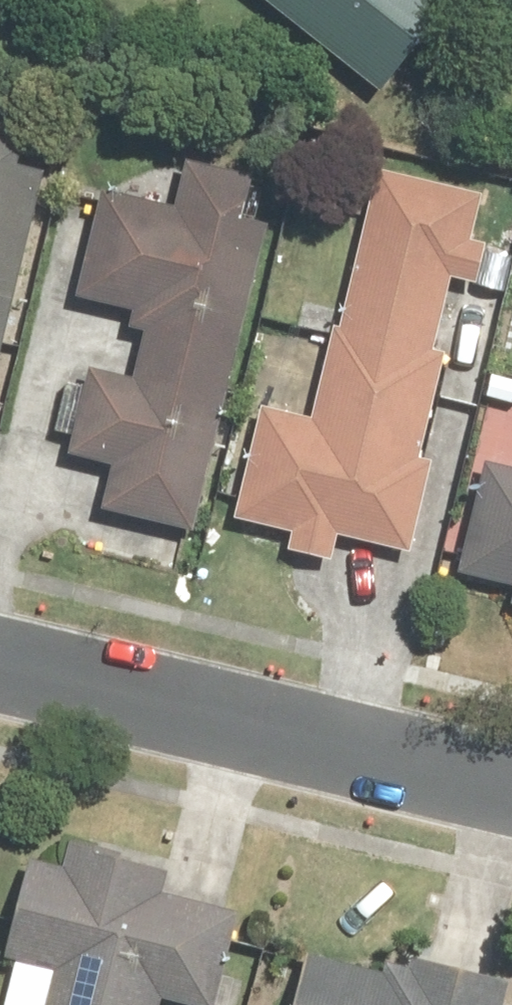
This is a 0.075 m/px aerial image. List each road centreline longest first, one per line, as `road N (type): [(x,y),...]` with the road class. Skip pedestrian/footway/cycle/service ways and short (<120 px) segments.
road 1 (residential): [(0,658),(511,786)]

